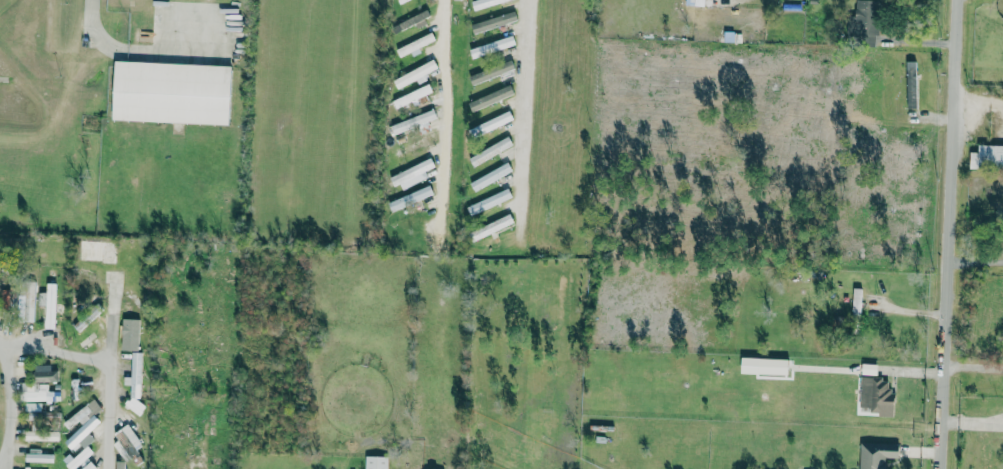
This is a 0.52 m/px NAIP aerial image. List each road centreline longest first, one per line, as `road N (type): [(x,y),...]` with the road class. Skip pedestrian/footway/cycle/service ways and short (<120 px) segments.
road 1 (residential): [(945,468),(959,0)]
road 2 (residential): [(449,0),(442,223)]
road 3 (residential): [(91,0),(90,21),(105,43),(176,53)]

